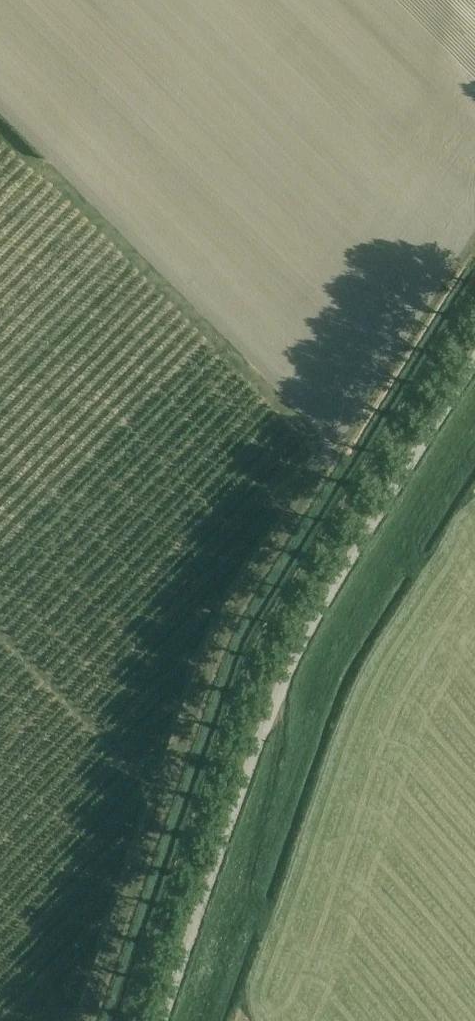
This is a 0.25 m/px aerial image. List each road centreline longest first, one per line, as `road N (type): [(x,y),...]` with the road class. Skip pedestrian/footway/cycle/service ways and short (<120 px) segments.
road 1 (unclassified): [(160,1020),(267,713),(340,570),(474,356)]

